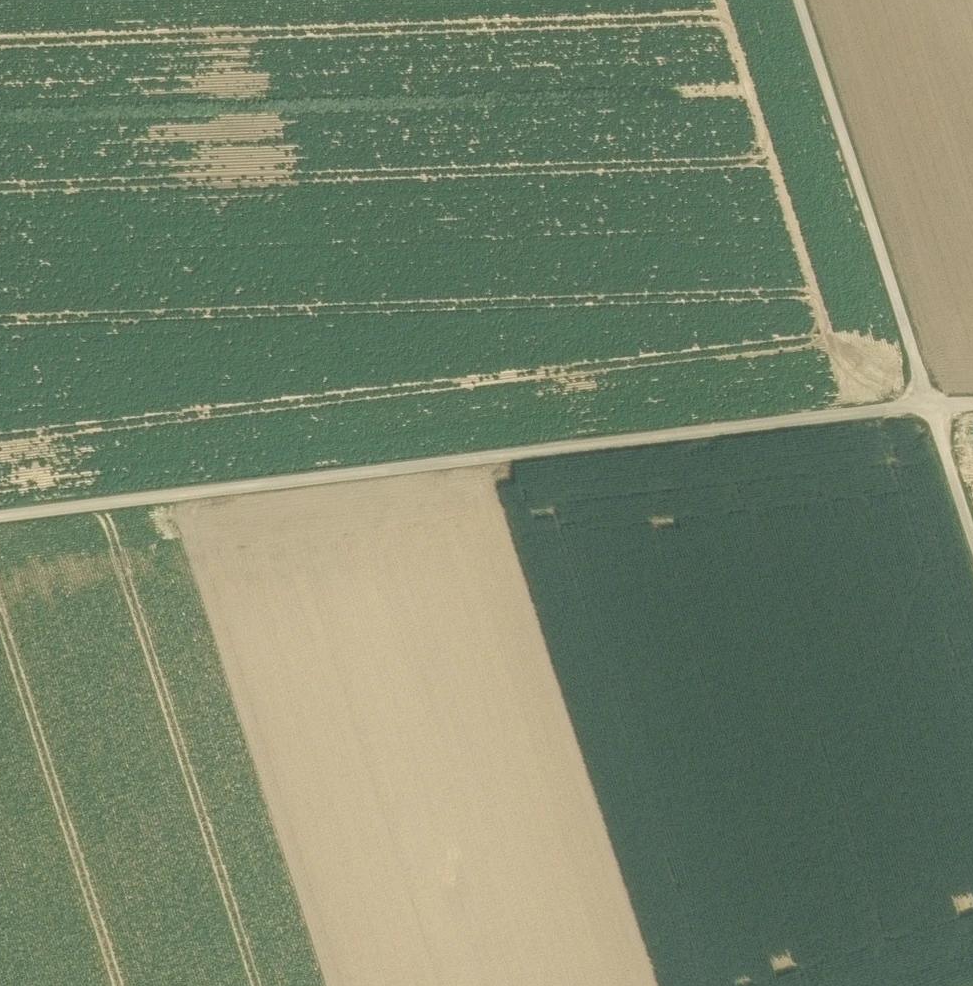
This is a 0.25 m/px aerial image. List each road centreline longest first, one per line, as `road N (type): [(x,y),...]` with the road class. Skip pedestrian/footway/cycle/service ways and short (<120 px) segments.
road 1 (track): [(972,406),(0,523)]
road 2 (track): [(799,0),(972,538)]

